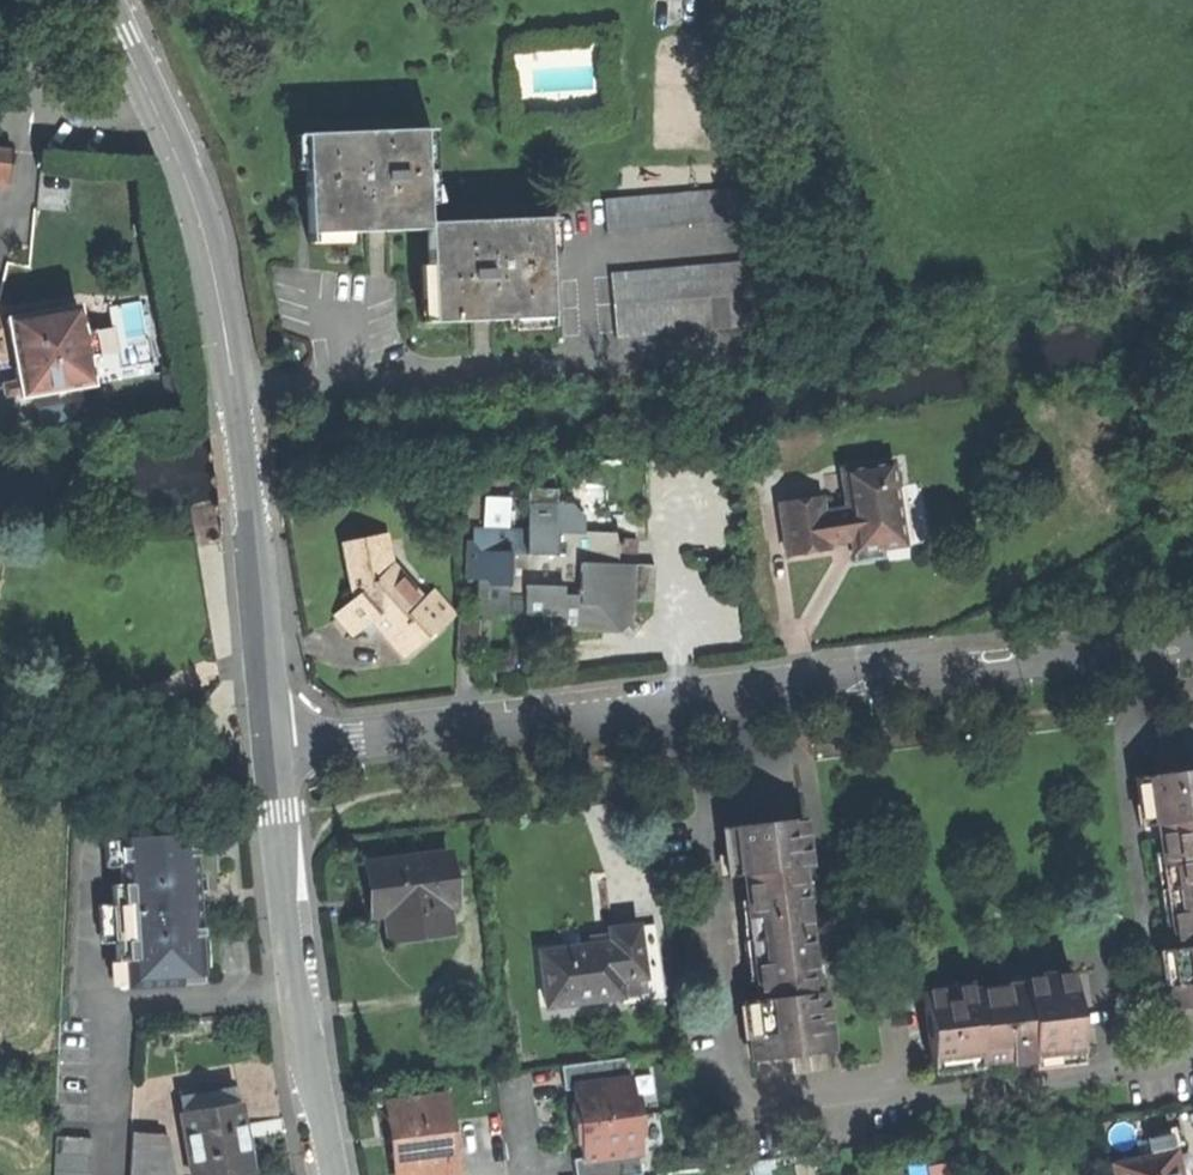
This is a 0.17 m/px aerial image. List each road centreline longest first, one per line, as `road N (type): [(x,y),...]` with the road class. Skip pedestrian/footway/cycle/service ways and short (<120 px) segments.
road 1 (residential): [(270,749),(1192,646)]
road 2 (residential): [(105,0),(193,193),(211,266),(240,436),(270,749)]
road 3 (residential): [(270,749),(326,1174)]

